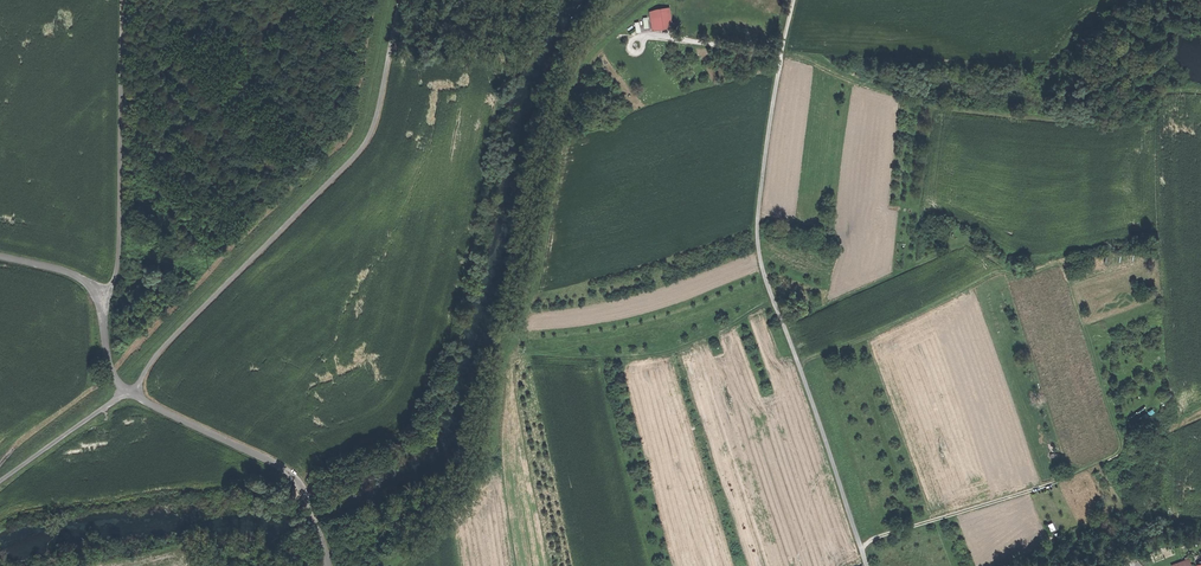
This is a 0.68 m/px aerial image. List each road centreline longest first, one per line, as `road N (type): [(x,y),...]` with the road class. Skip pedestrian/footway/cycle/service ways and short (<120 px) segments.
road 1 (track): [(639,0),(591,41),(559,107),(483,470),(456,512),(380,565)]
road 2 (track): [(868,565),(760,258),(764,169),(788,24)]
road 3 (track): [(403,0),(373,132),(129,392)]
road 4 (track): [(116,377),(352,146),(364,123),(390,0)]
road 5 (track): [(863,551),(874,539),(1081,474),(1200,411)]
road 6 (track): [(124,0),(117,266),(109,292),(97,297)]
road 7 (track): [(329,565),(308,496),(293,475),(129,392)]
road 8 (track): [(129,392),(0,480)]
road 9 (track): [(784,50),(656,36)]

